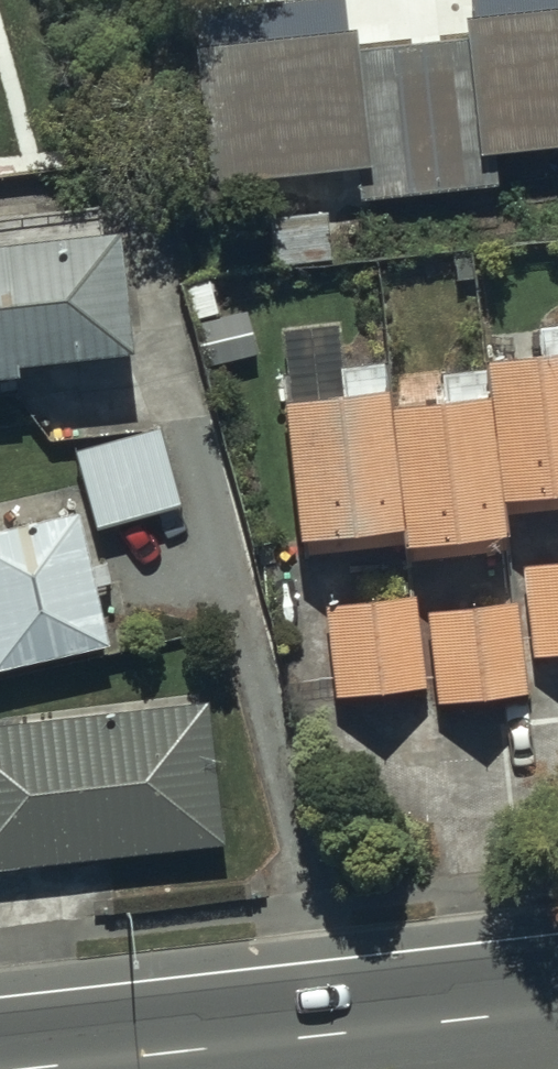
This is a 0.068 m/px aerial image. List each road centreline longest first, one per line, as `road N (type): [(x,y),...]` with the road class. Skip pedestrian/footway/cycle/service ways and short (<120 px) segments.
road 1 (secondary): [(557,1011),(46,1068)]

